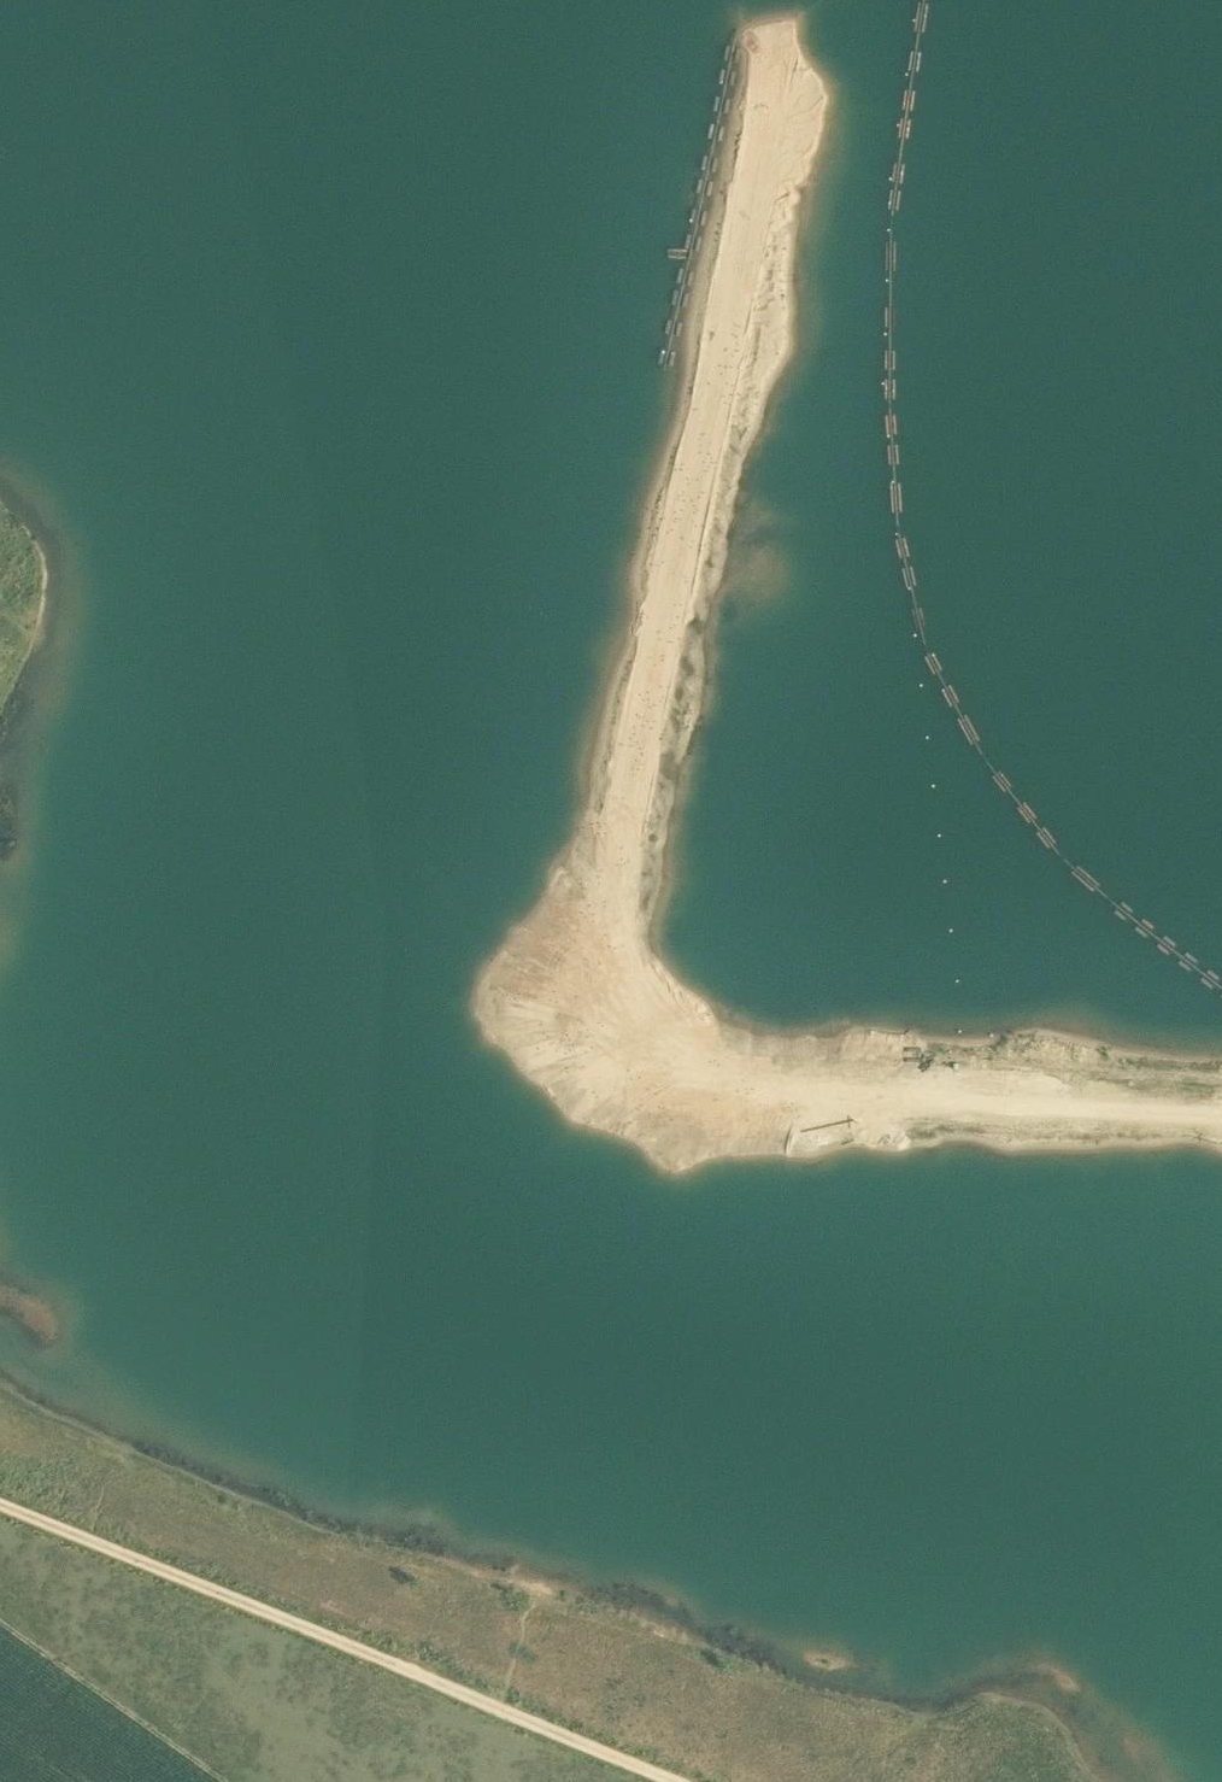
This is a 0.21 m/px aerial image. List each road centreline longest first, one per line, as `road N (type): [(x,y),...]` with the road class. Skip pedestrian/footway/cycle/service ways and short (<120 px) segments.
road 1 (track): [(378,1652),(0,1498)]
road 2 (track): [(378,1652),(695,1781)]

